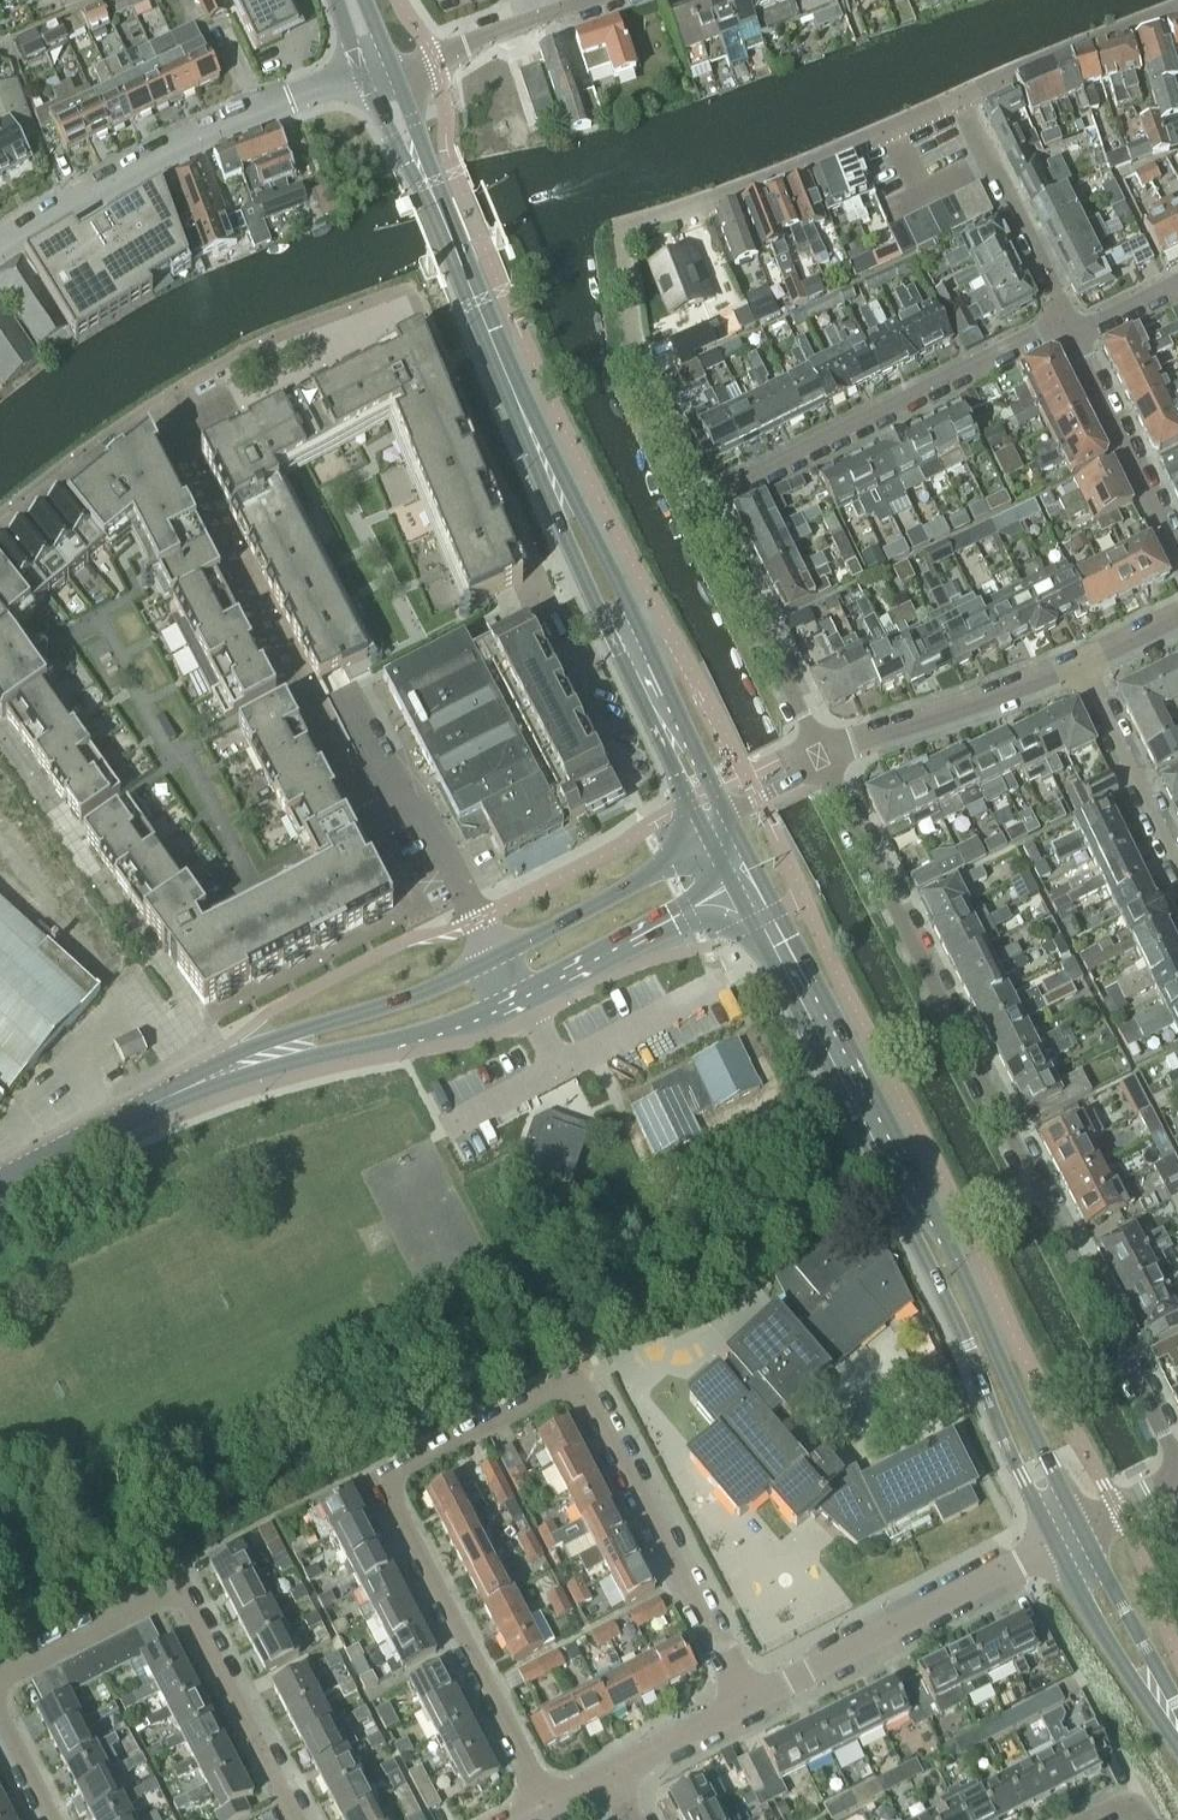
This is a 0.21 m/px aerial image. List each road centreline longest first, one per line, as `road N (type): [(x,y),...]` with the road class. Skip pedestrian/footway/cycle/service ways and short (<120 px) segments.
road 1 (residential): [(748,1703),(582,1377),(385,1481),(547,1807)]
road 2 (secondary): [(719,829),(378,69)]
road 3 (residential): [(1177,1464),(821,759)]
road 4 (secondary): [(1070,1540),(752,887)]
road 5 (residential): [(700,506),(642,382),(621,242),(627,228),(962,96)]
road 6 (residential): [(298,1819),(180,1593),(0,1687)]
road 7 (unclassified): [(0,249),(86,196),(226,128),(378,69)]
road 8 (residential): [(700,506),(1067,320)]
road 9 (residential): [(228,1072),(0,746)]
road 10 (residential): [(748,1703),(1070,1540)]
road 11 (residential): [(497,960),(394,765),(404,760),(363,678)]
road 12 (secondary): [(228,1072),(299,1067),(453,1032),(522,1000)]
road 13 (secondary): [(497,960),(309,1030),(228,1072)]
road 14 (residential): [(821,759),(700,506)]
road 15 (residential): [(1081,663),(821,759)]
road 16 (residential): [(1177,557),(1067,320)]
road 17 (secondary): [(719,829),(497,960)]
road 18 (secondary): [(522,1000),(752,887)]
road 19 (secondary): [(228,1072),(0,1183)]
road 20 (residential): [(1067,320),(962,96)]
road 21 (residential): [(962,96),(1177,6)]
road 22 (residential): [(1177,864),(1081,663)]
road 23 (secondary): [(1177,1735),(1070,1540)]
road 24 (residential): [(378,69),(584,0)]
road 25 (residential): [(611,1774),(748,1703)]
road 26 (unclassified): [(821,759),(719,829)]
road 27 (unclassified): [(1070,1540),(1177,1481)]

